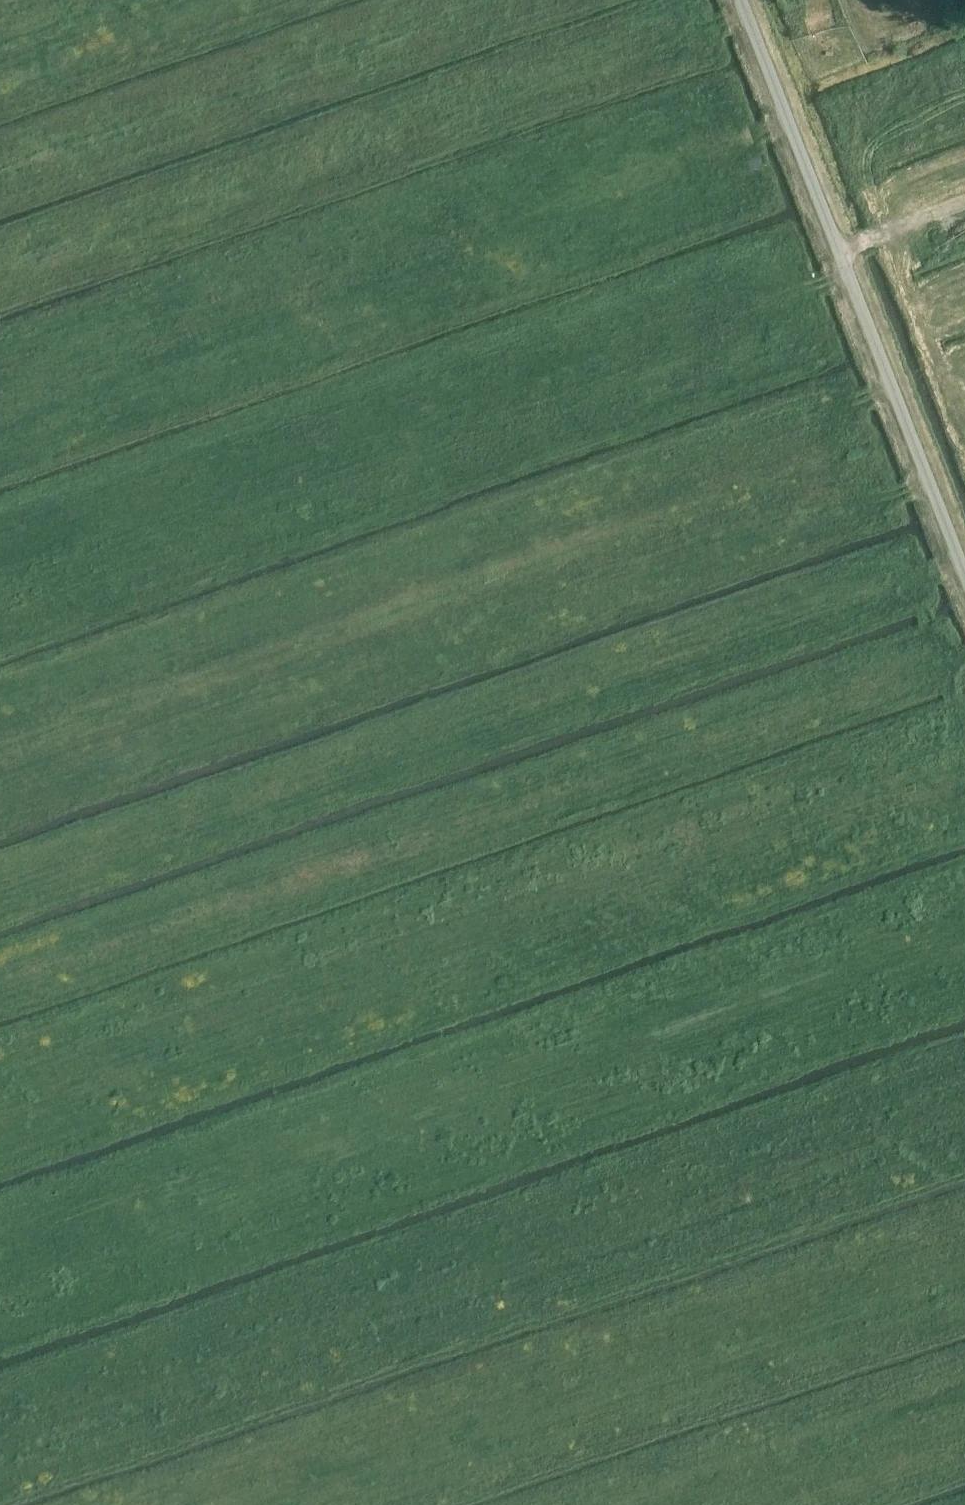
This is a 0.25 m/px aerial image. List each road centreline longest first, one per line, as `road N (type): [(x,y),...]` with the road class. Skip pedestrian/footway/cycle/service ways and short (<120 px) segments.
road 1 (unclassified): [(964,575),(740,0)]

